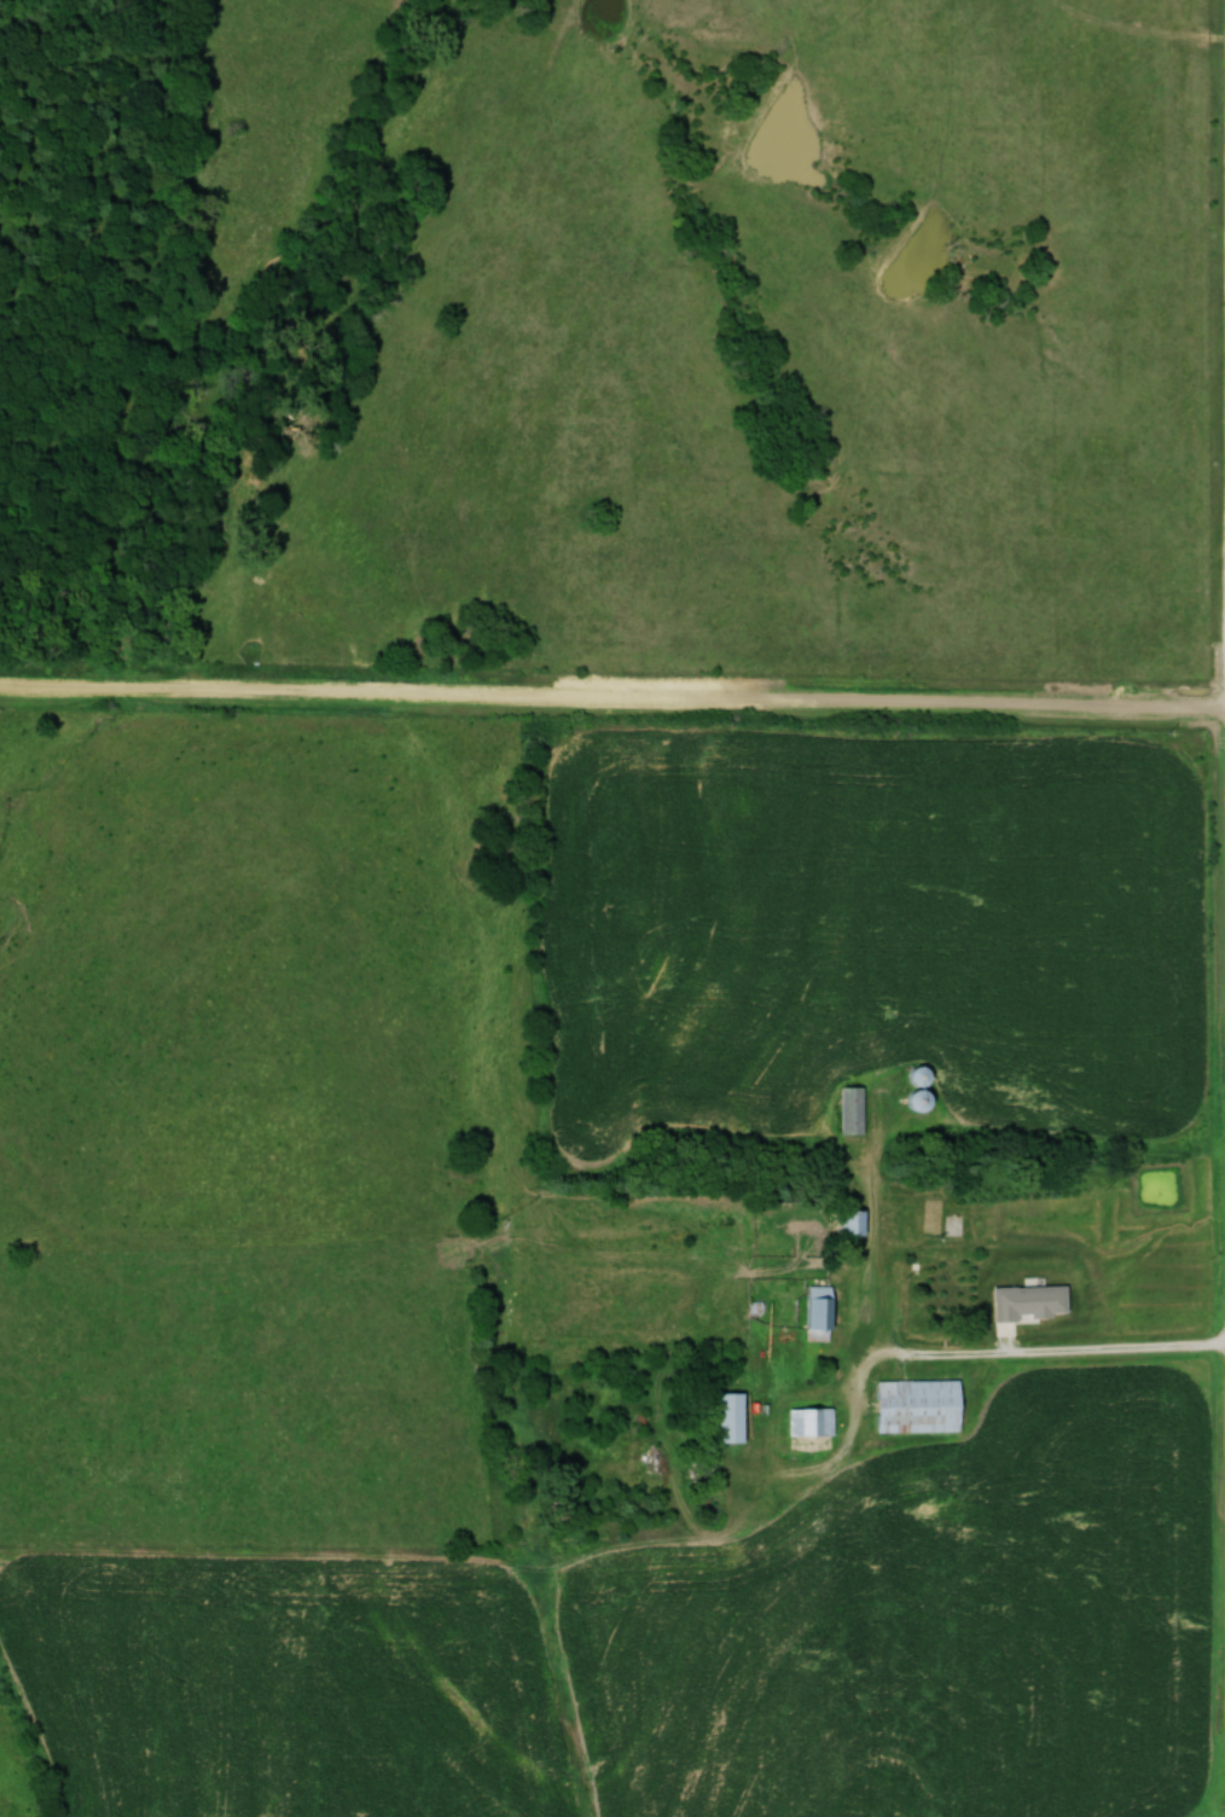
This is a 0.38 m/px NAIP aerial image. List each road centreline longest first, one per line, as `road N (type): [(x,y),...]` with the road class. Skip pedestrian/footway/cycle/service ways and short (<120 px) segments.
road 1 (residential): [(0,689),(1224,709)]

